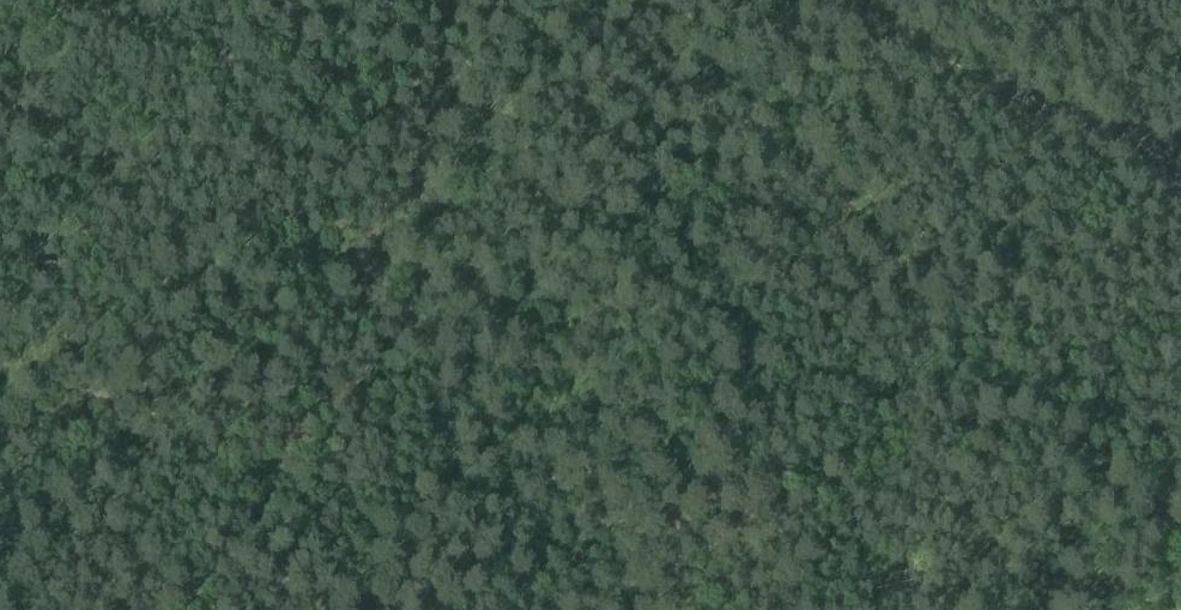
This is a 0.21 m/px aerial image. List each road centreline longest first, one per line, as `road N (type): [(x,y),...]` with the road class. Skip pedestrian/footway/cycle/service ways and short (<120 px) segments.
road 1 (track): [(1180,191),(780,0)]

